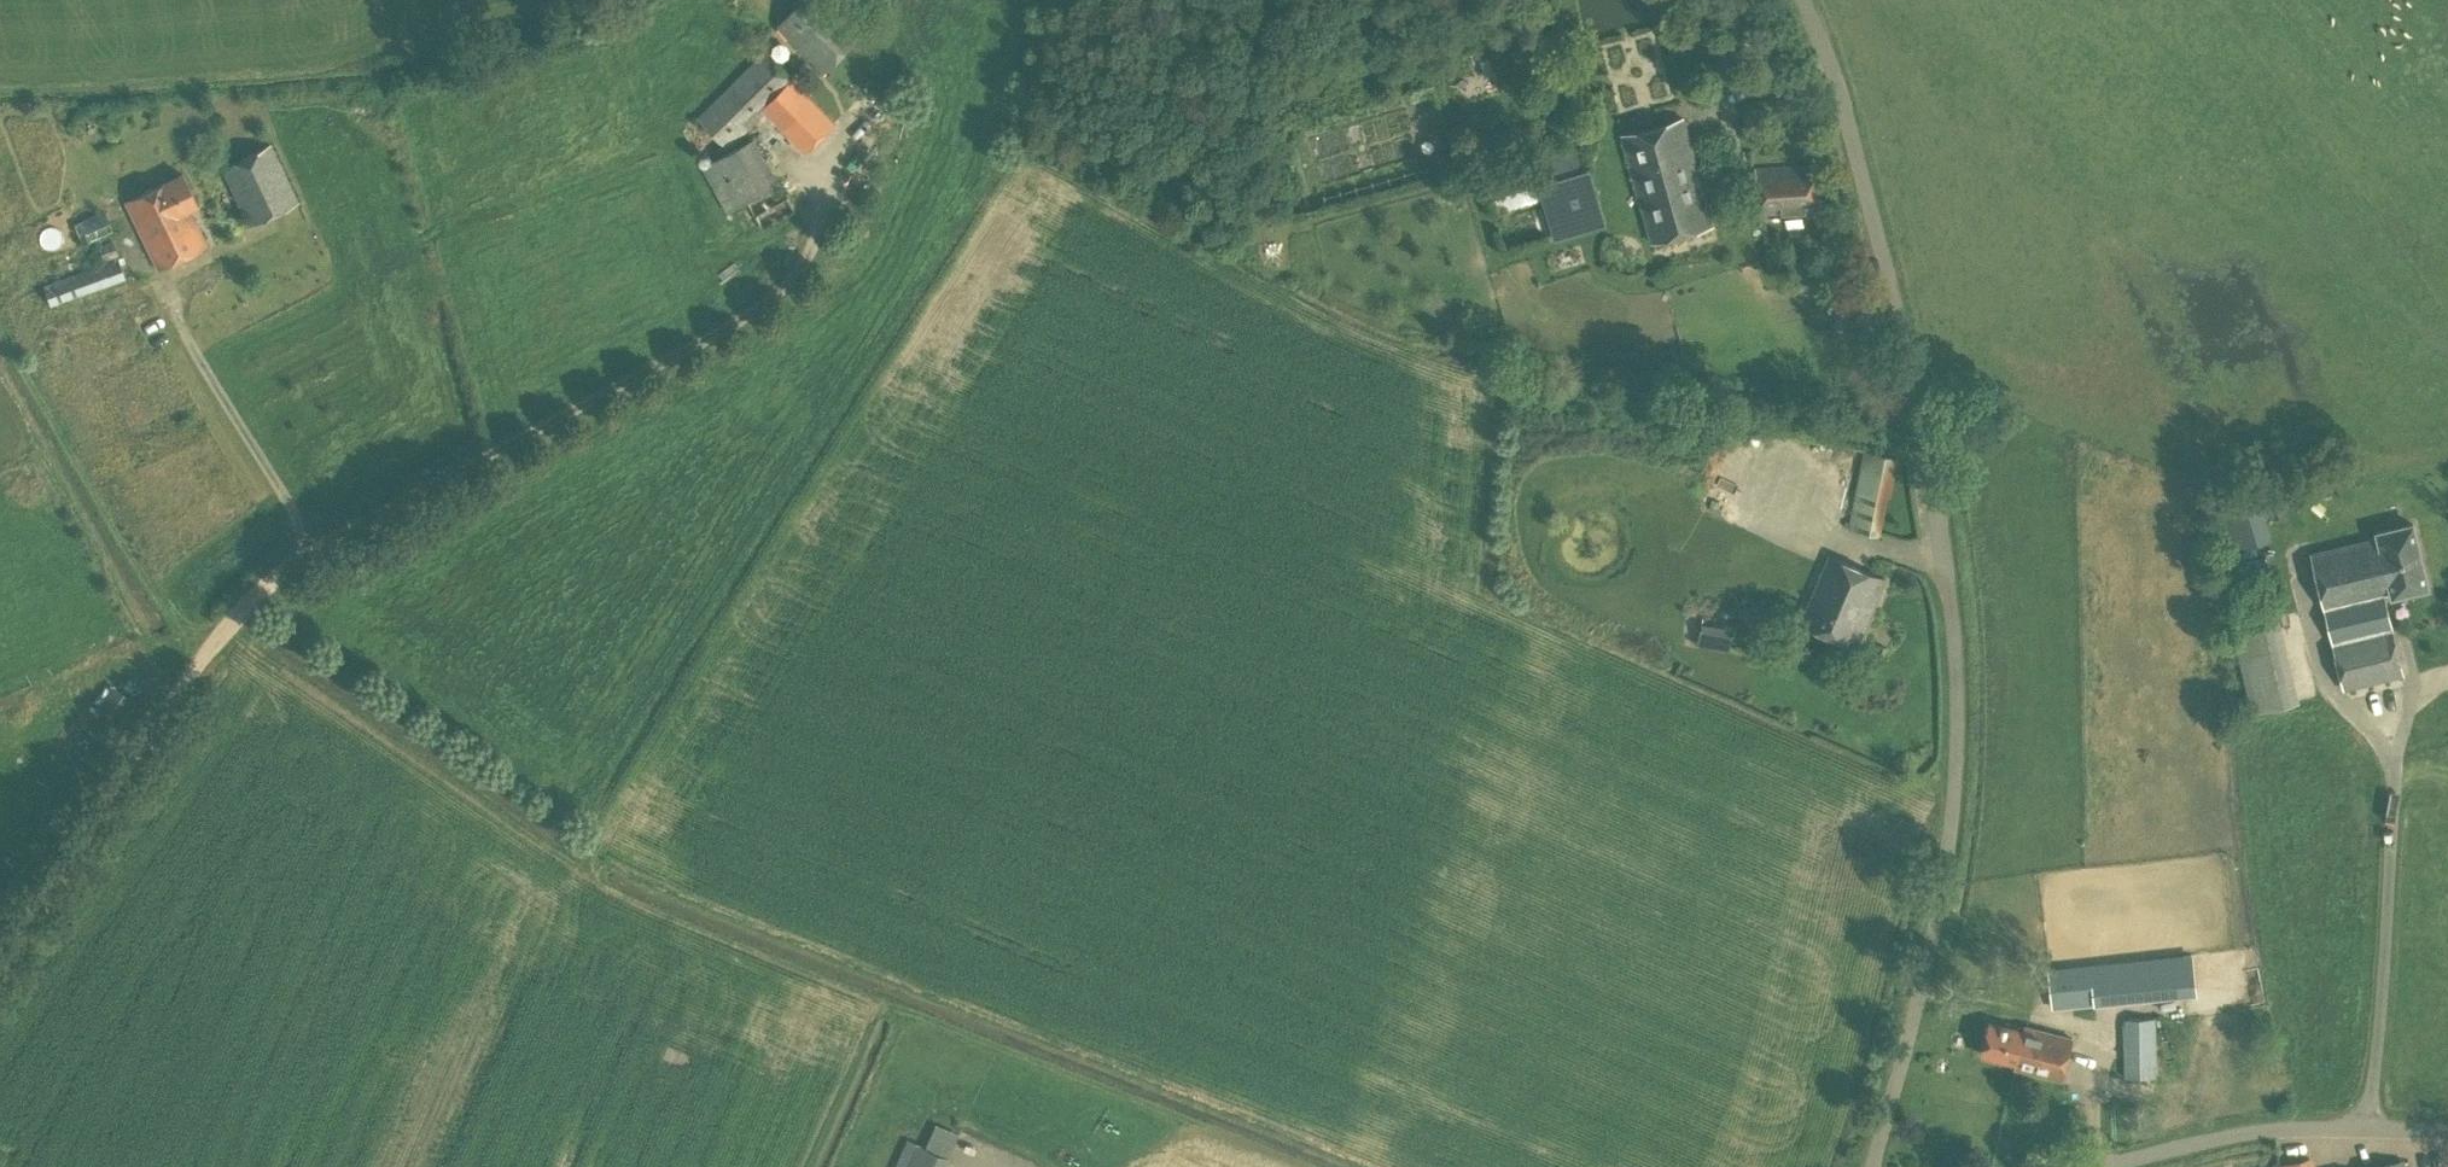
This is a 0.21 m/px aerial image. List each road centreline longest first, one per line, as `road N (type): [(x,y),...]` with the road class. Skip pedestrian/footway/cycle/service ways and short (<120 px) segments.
road 1 (unclassified): [(1872,1166),(1917,1003),(1952,827),(1957,669),(1911,360),(1859,152),(1806,0)]
road 2 (track): [(0,958),(208,655),(258,596),(317,552),(754,325),(801,282),(828,217)]
road 3 (unclassified): [(2105,1166),(2248,1132),(2447,1127)]
road 4 (track): [(317,552),(177,309)]

